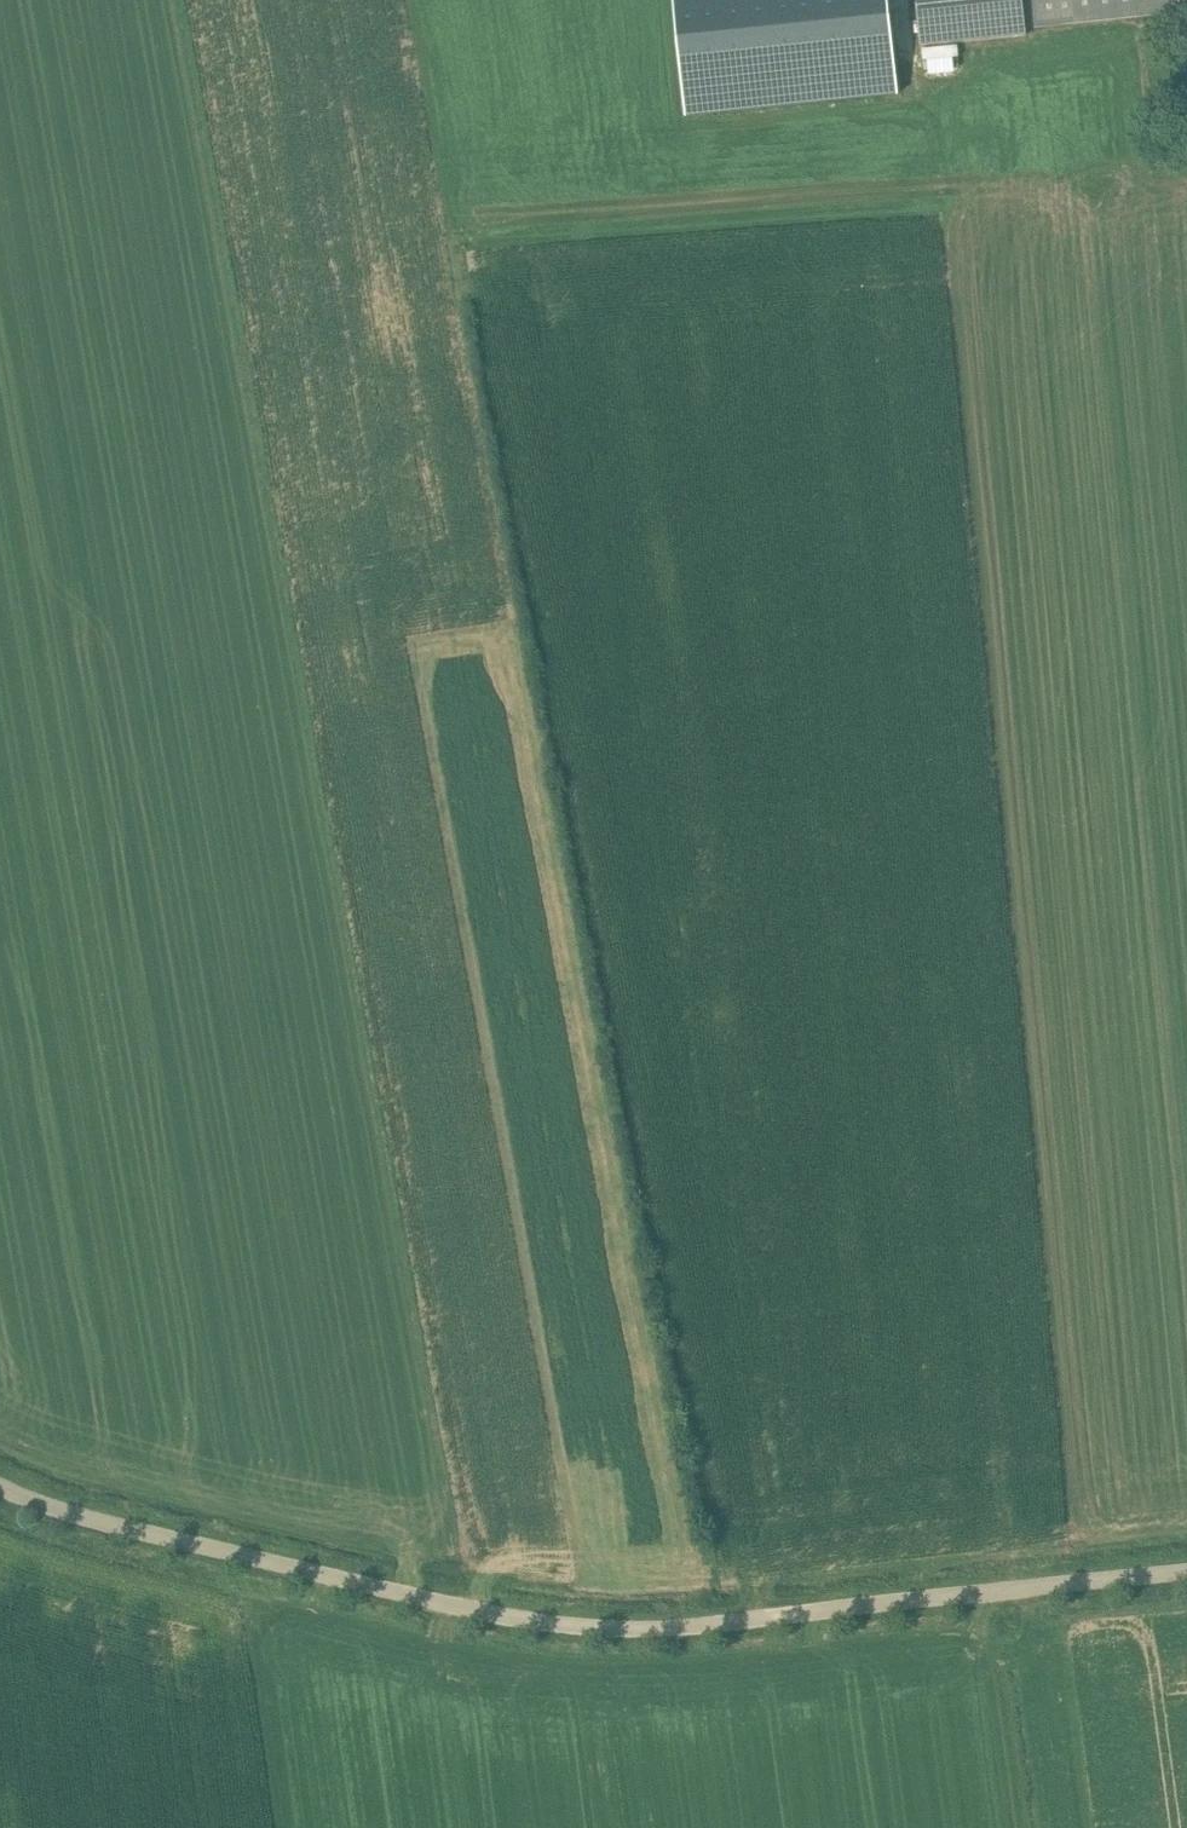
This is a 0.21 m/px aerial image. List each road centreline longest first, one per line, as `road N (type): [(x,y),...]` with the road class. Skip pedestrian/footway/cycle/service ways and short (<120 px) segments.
road 1 (unclassified): [(0,1487),(119,1527),(517,1619),(588,1627),(734,1623),(1186,1571)]

